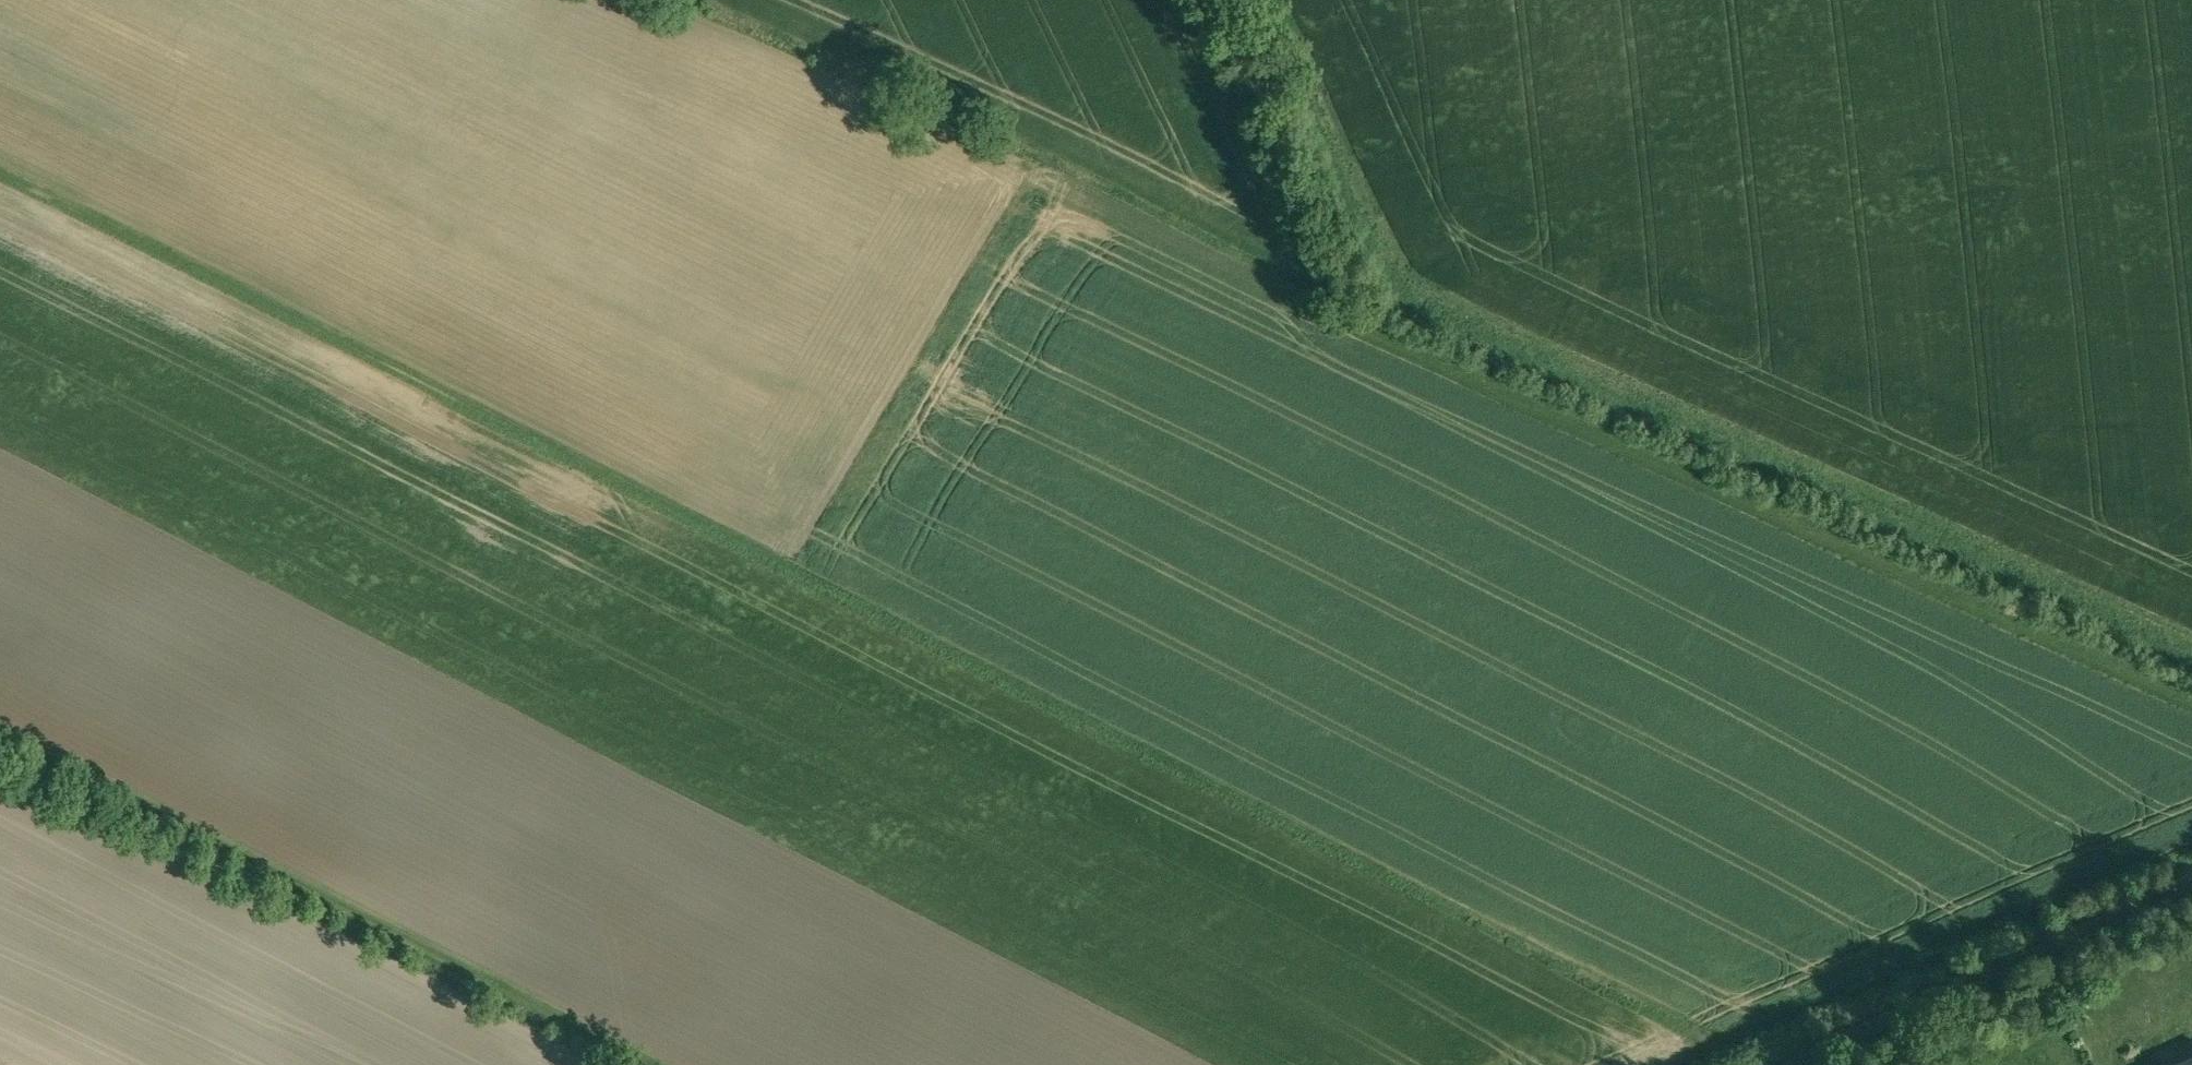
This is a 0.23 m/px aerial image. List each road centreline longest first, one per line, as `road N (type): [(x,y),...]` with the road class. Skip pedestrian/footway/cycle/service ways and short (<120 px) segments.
road 1 (track): [(624,1064),(0,757)]
road 2 (unclassified): [(1789,1064),(2191,884)]

